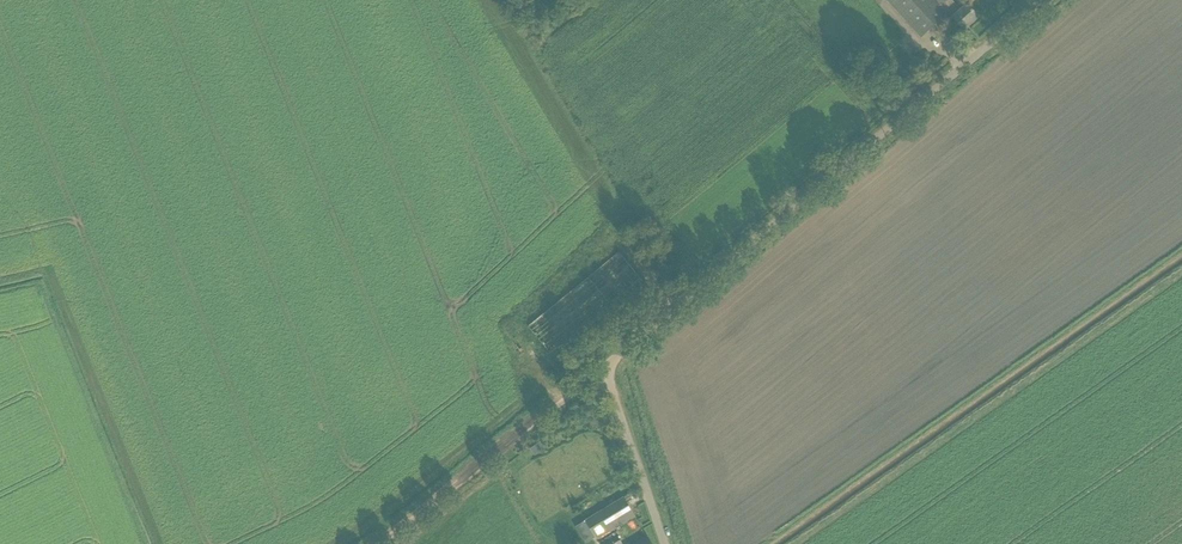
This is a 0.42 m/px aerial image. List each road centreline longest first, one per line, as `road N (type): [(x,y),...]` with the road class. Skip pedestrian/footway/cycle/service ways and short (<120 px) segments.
road 1 (unclassified): [(661,543),(610,393),(616,353),(1040,0)]
road 2 (track): [(377,543),(616,353)]

